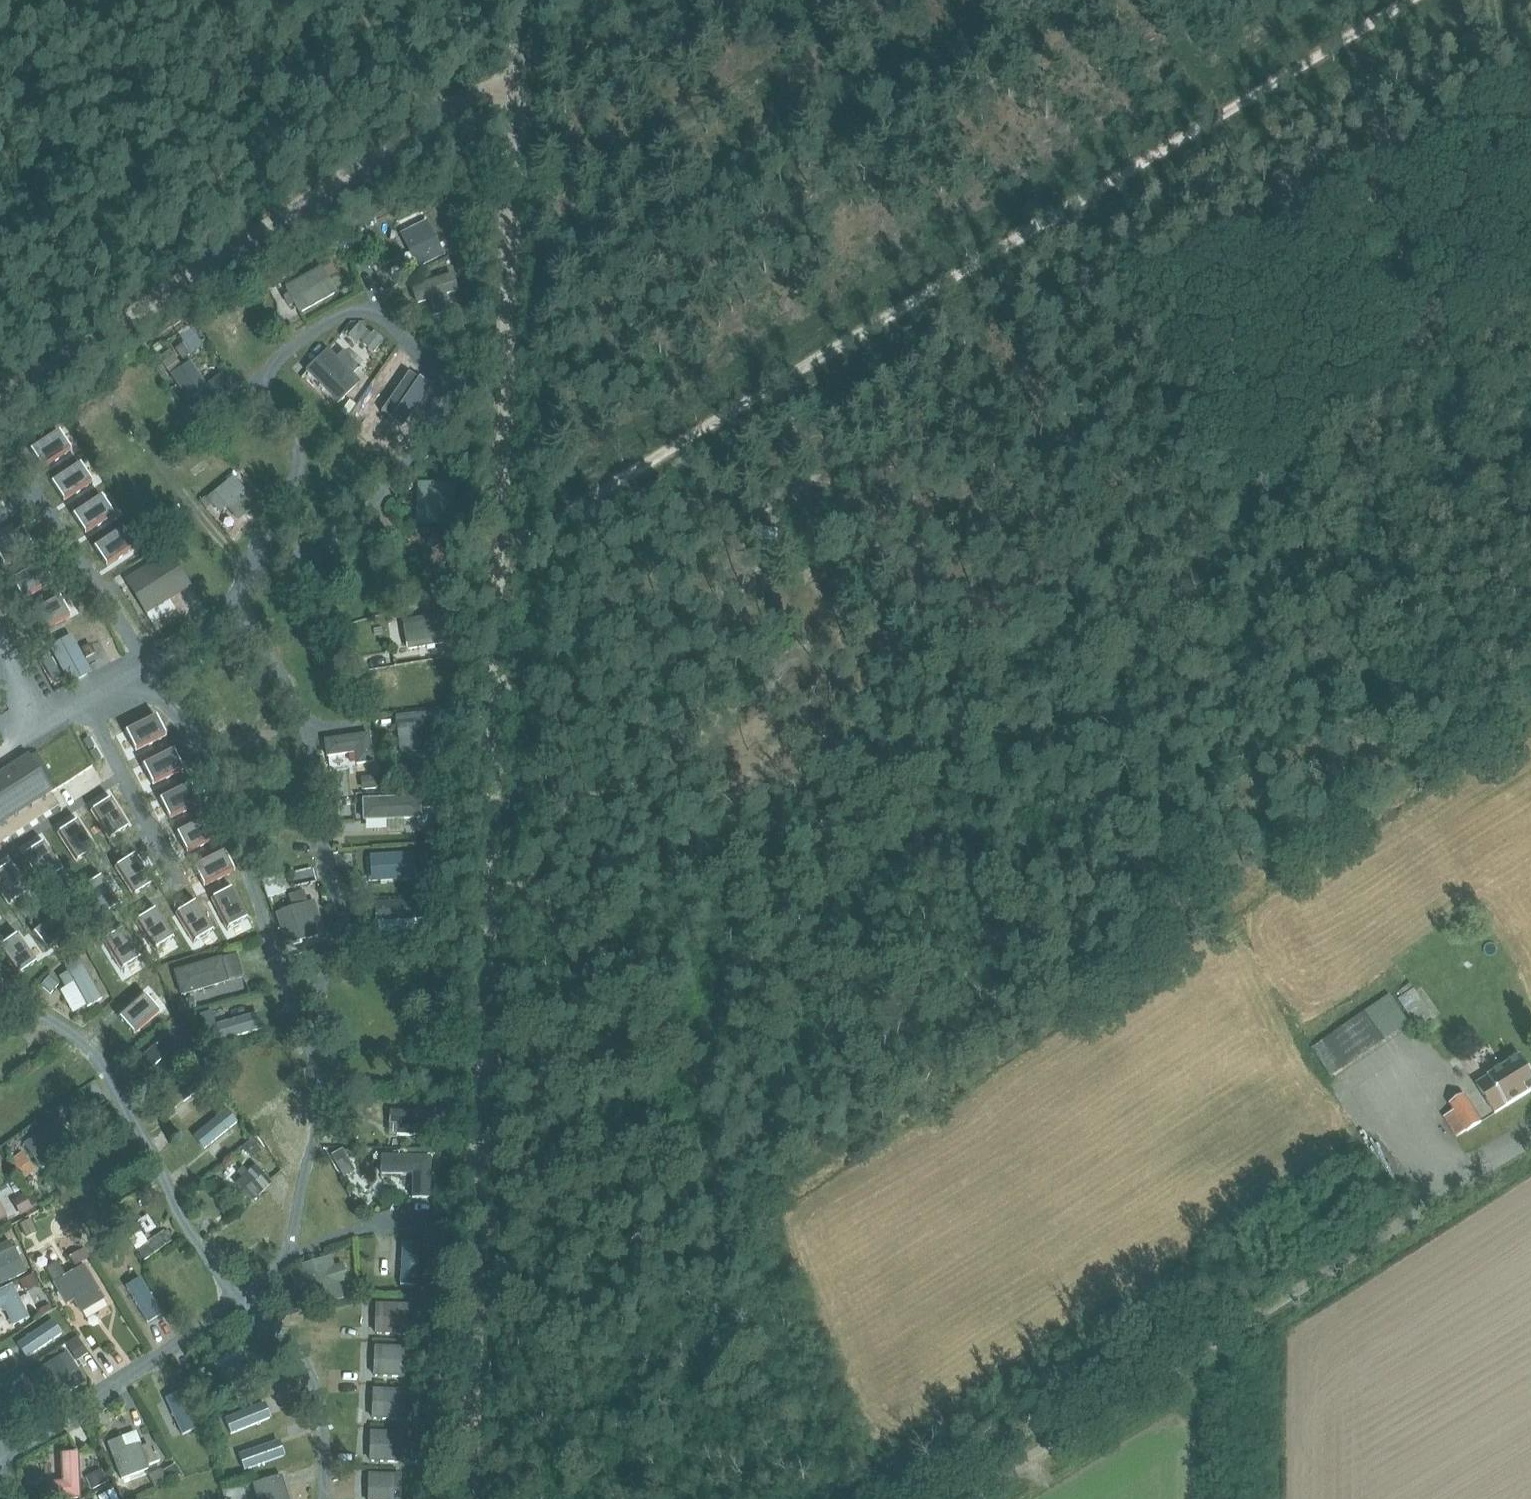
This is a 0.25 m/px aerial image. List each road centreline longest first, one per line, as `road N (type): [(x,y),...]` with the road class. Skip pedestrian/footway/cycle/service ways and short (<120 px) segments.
road 1 (track): [(471,1498),(521,100)]
road 2 (track): [(504,552),(1404,0)]
road 3 (track): [(970,1498),(1530,1146)]
road 4 (unclassified): [(0,425),(521,100)]

